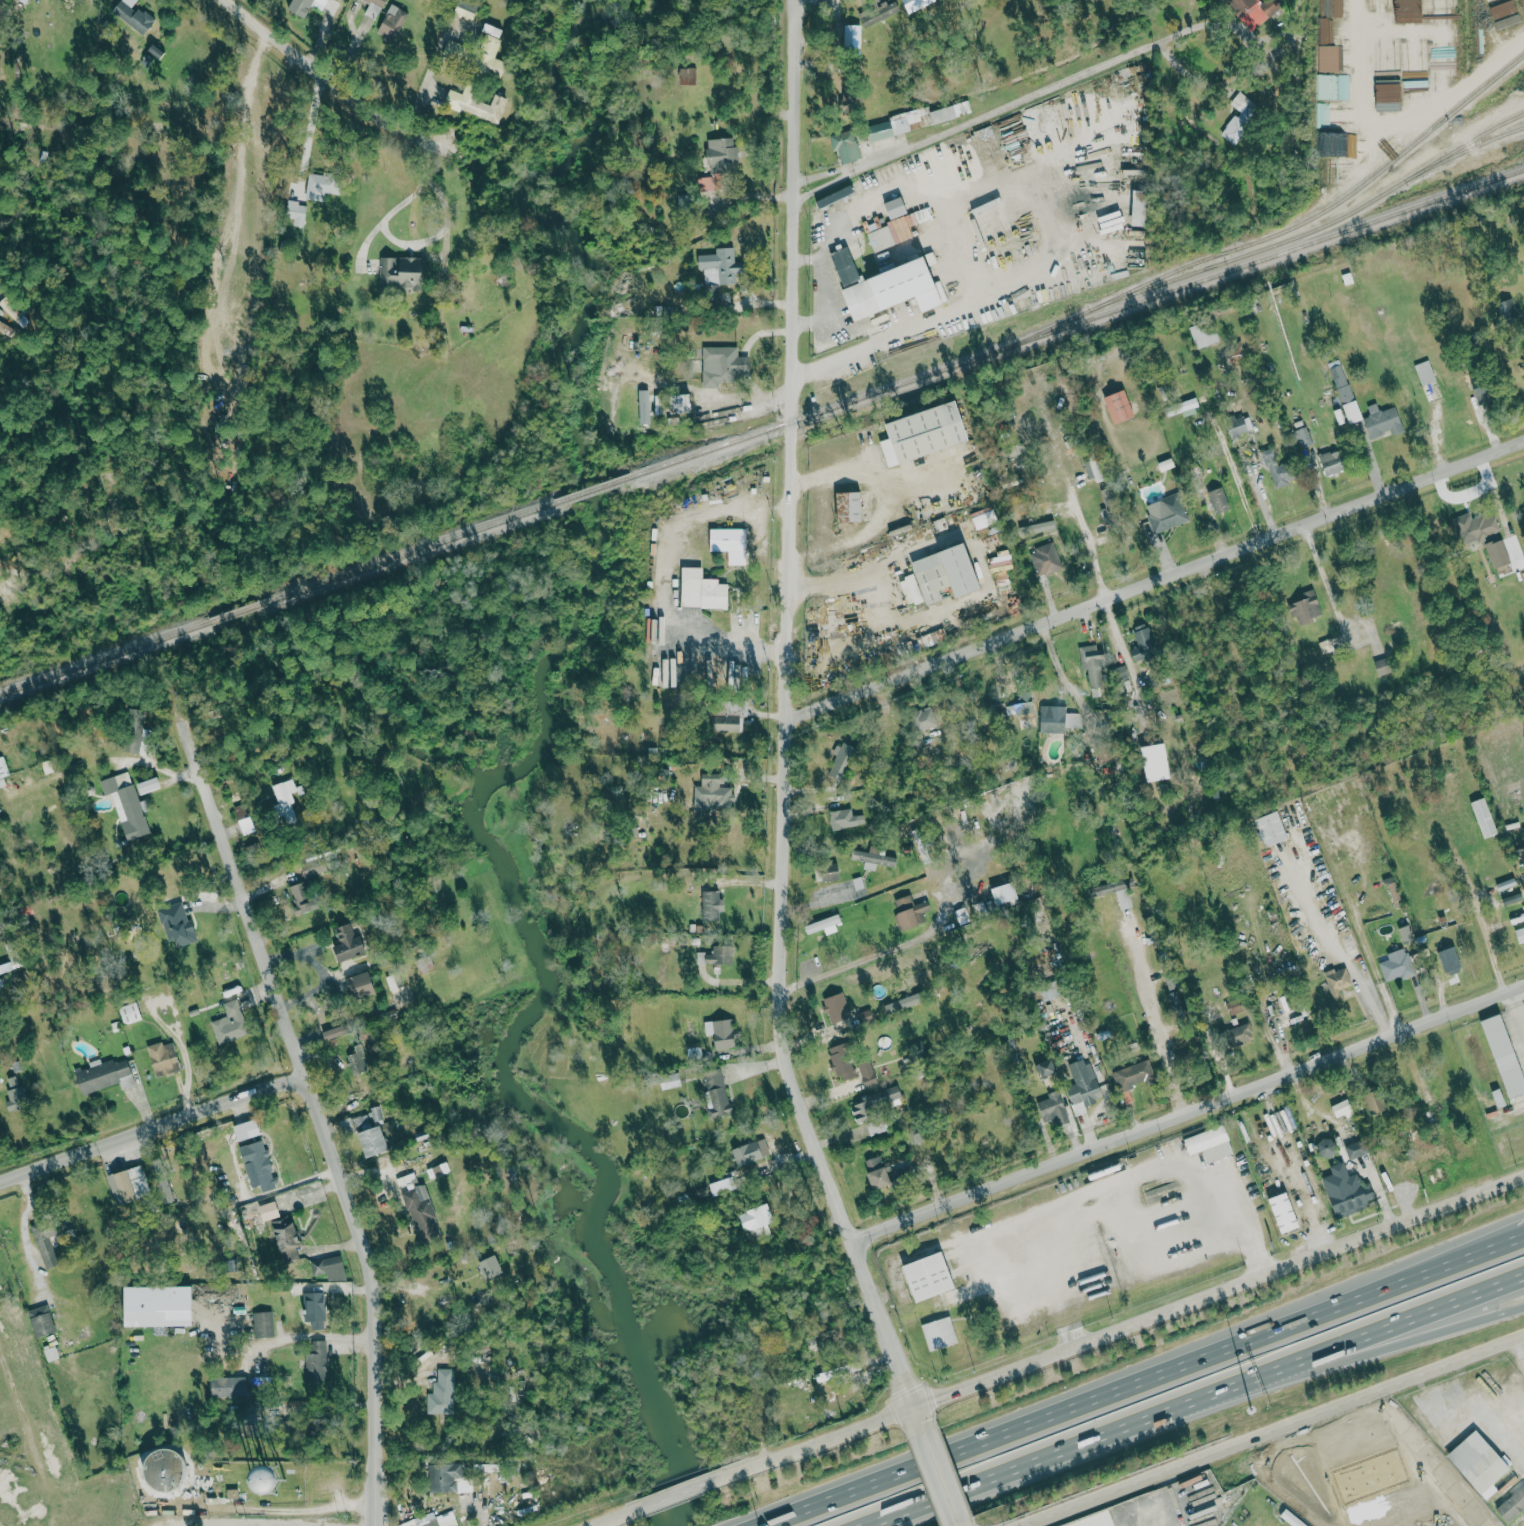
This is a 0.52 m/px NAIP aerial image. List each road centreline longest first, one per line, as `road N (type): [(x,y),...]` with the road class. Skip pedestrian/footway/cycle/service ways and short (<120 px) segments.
road 1 (residential): [(922,1429),(779,1051),(784,557),(799,329),(800,146),(800,36),(779,3)]
road 2 (primary): [(1523,1177),(724,1476)]
road 3 (motorway): [(1523,1238),(760,1525)]
road 4 (residential): [(374,1525),(366,1272),(191,752)]
road 5 (residential): [(781,720),(1523,445)]
road 6 (residential): [(837,335),(830,292),(1135,165),(1119,252),(1091,242),(879,331),(837,335)]
road 7 (residential): [(850,1241),(1523,985)]
road 8 (primary): [(1024,1525),(1523,1339)]
road 9 (motorway): [(864,1525),(1276,1374)]
road 10 (residential): [(0,1175),(295,1072)]
road 11 (residential): [(888,472),(867,457),(879,437),(958,403),(969,423),(968,448),(888,472)]
road 12 (residential): [(234,0),(364,109),(451,150)]
road 13 (motorway): [(1276,1374),(1523,1279)]
road 14 (motorway): [(1276,1374),(1523,1311)]
road 15 (residential): [(265,26),(247,74),(237,183)]
road 16 (residential): [(829,474),(824,509),(835,542),(814,556),(784,557)]

